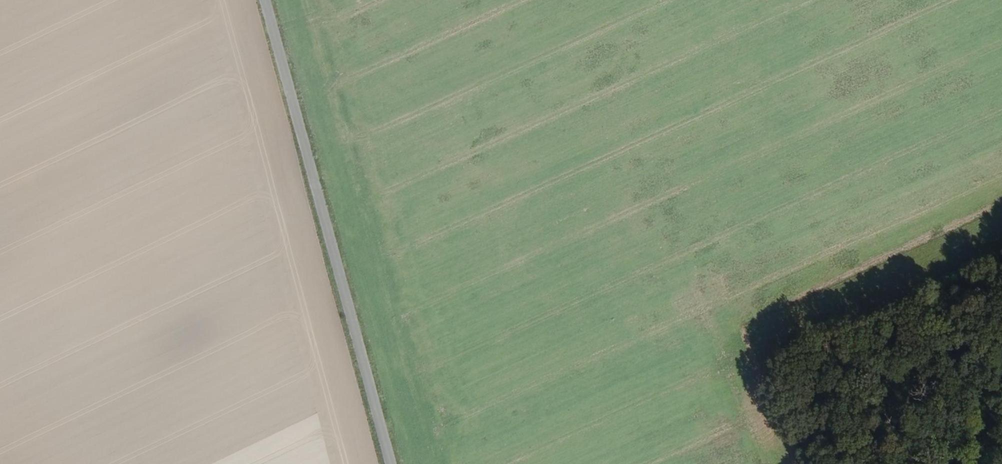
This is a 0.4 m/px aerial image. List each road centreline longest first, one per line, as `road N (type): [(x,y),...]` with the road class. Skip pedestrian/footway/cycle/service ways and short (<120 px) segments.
road 1 (tertiary): [(391,463),(267,0)]

